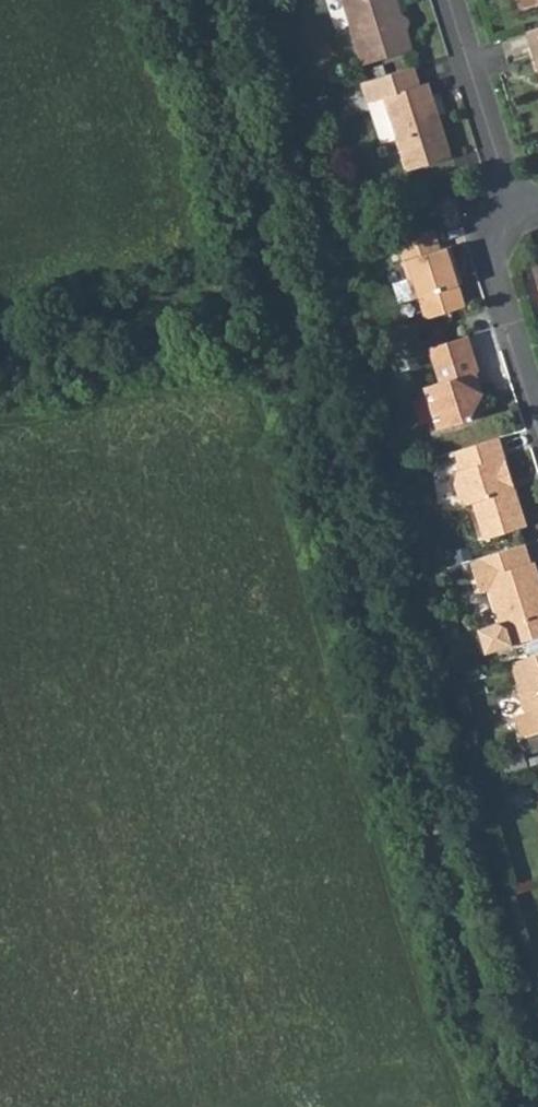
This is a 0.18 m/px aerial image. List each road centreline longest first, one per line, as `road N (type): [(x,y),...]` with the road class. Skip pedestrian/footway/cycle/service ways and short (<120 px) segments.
road 1 (residential): [(510,198),(493,273),(537,406)]
road 2 (residential): [(452,0),(510,198)]

